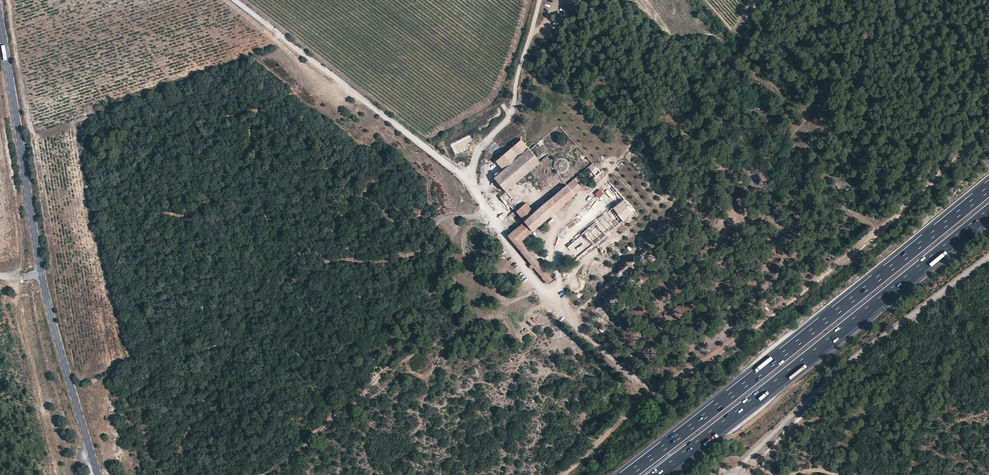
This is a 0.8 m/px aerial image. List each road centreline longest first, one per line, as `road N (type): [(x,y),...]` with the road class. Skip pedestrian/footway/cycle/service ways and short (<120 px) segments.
road 1 (track): [(727,474),(527,270),(471,183),(238,0)]
road 2 (track): [(561,474),(649,395),(891,218),(988,129)]
road 3 (secondary): [(98,474),(41,275),(0,23)]
road 4 (motorway): [(988,187),(628,474)]
road 5 (motorway): [(656,474),(988,212)]
road 6 (track): [(732,474),(845,365),(988,254)]
road 7 (track): [(471,183),(475,155),(514,111),(540,0)]

